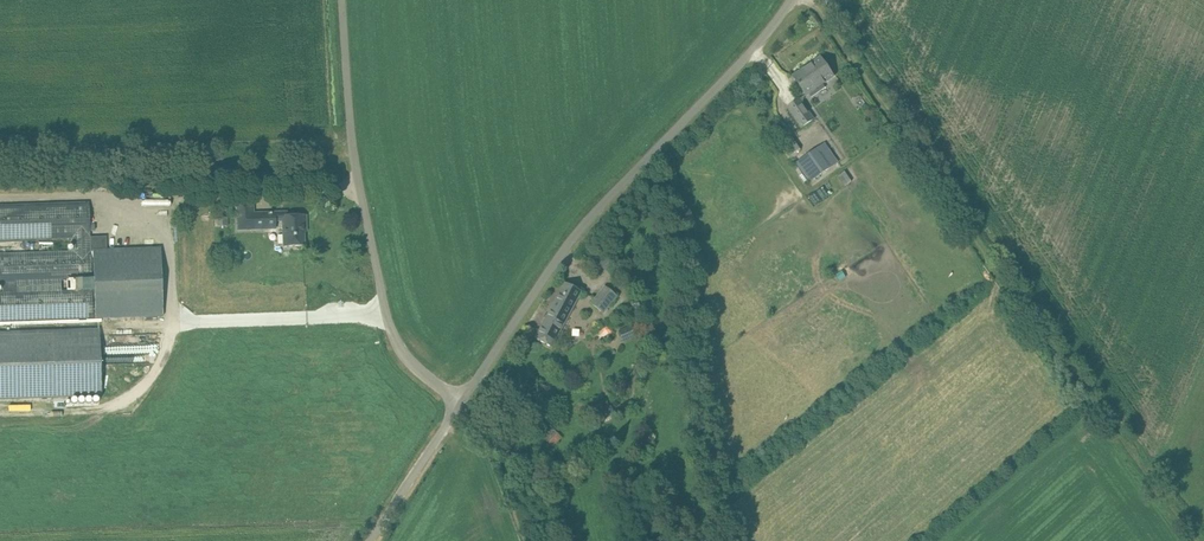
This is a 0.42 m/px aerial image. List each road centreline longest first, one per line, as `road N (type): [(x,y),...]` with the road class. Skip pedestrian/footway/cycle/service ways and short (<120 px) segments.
road 1 (track): [(810,0),(1199,540)]
road 2 (unclassified): [(460,402),(588,218),(791,0)]
road 3 (unclassified): [(460,402),(417,371),(391,329),(352,152),(341,0)]
road 4 (track): [(0,167),(352,152)]
road 5 (unclassified): [(369,540),(460,402)]

